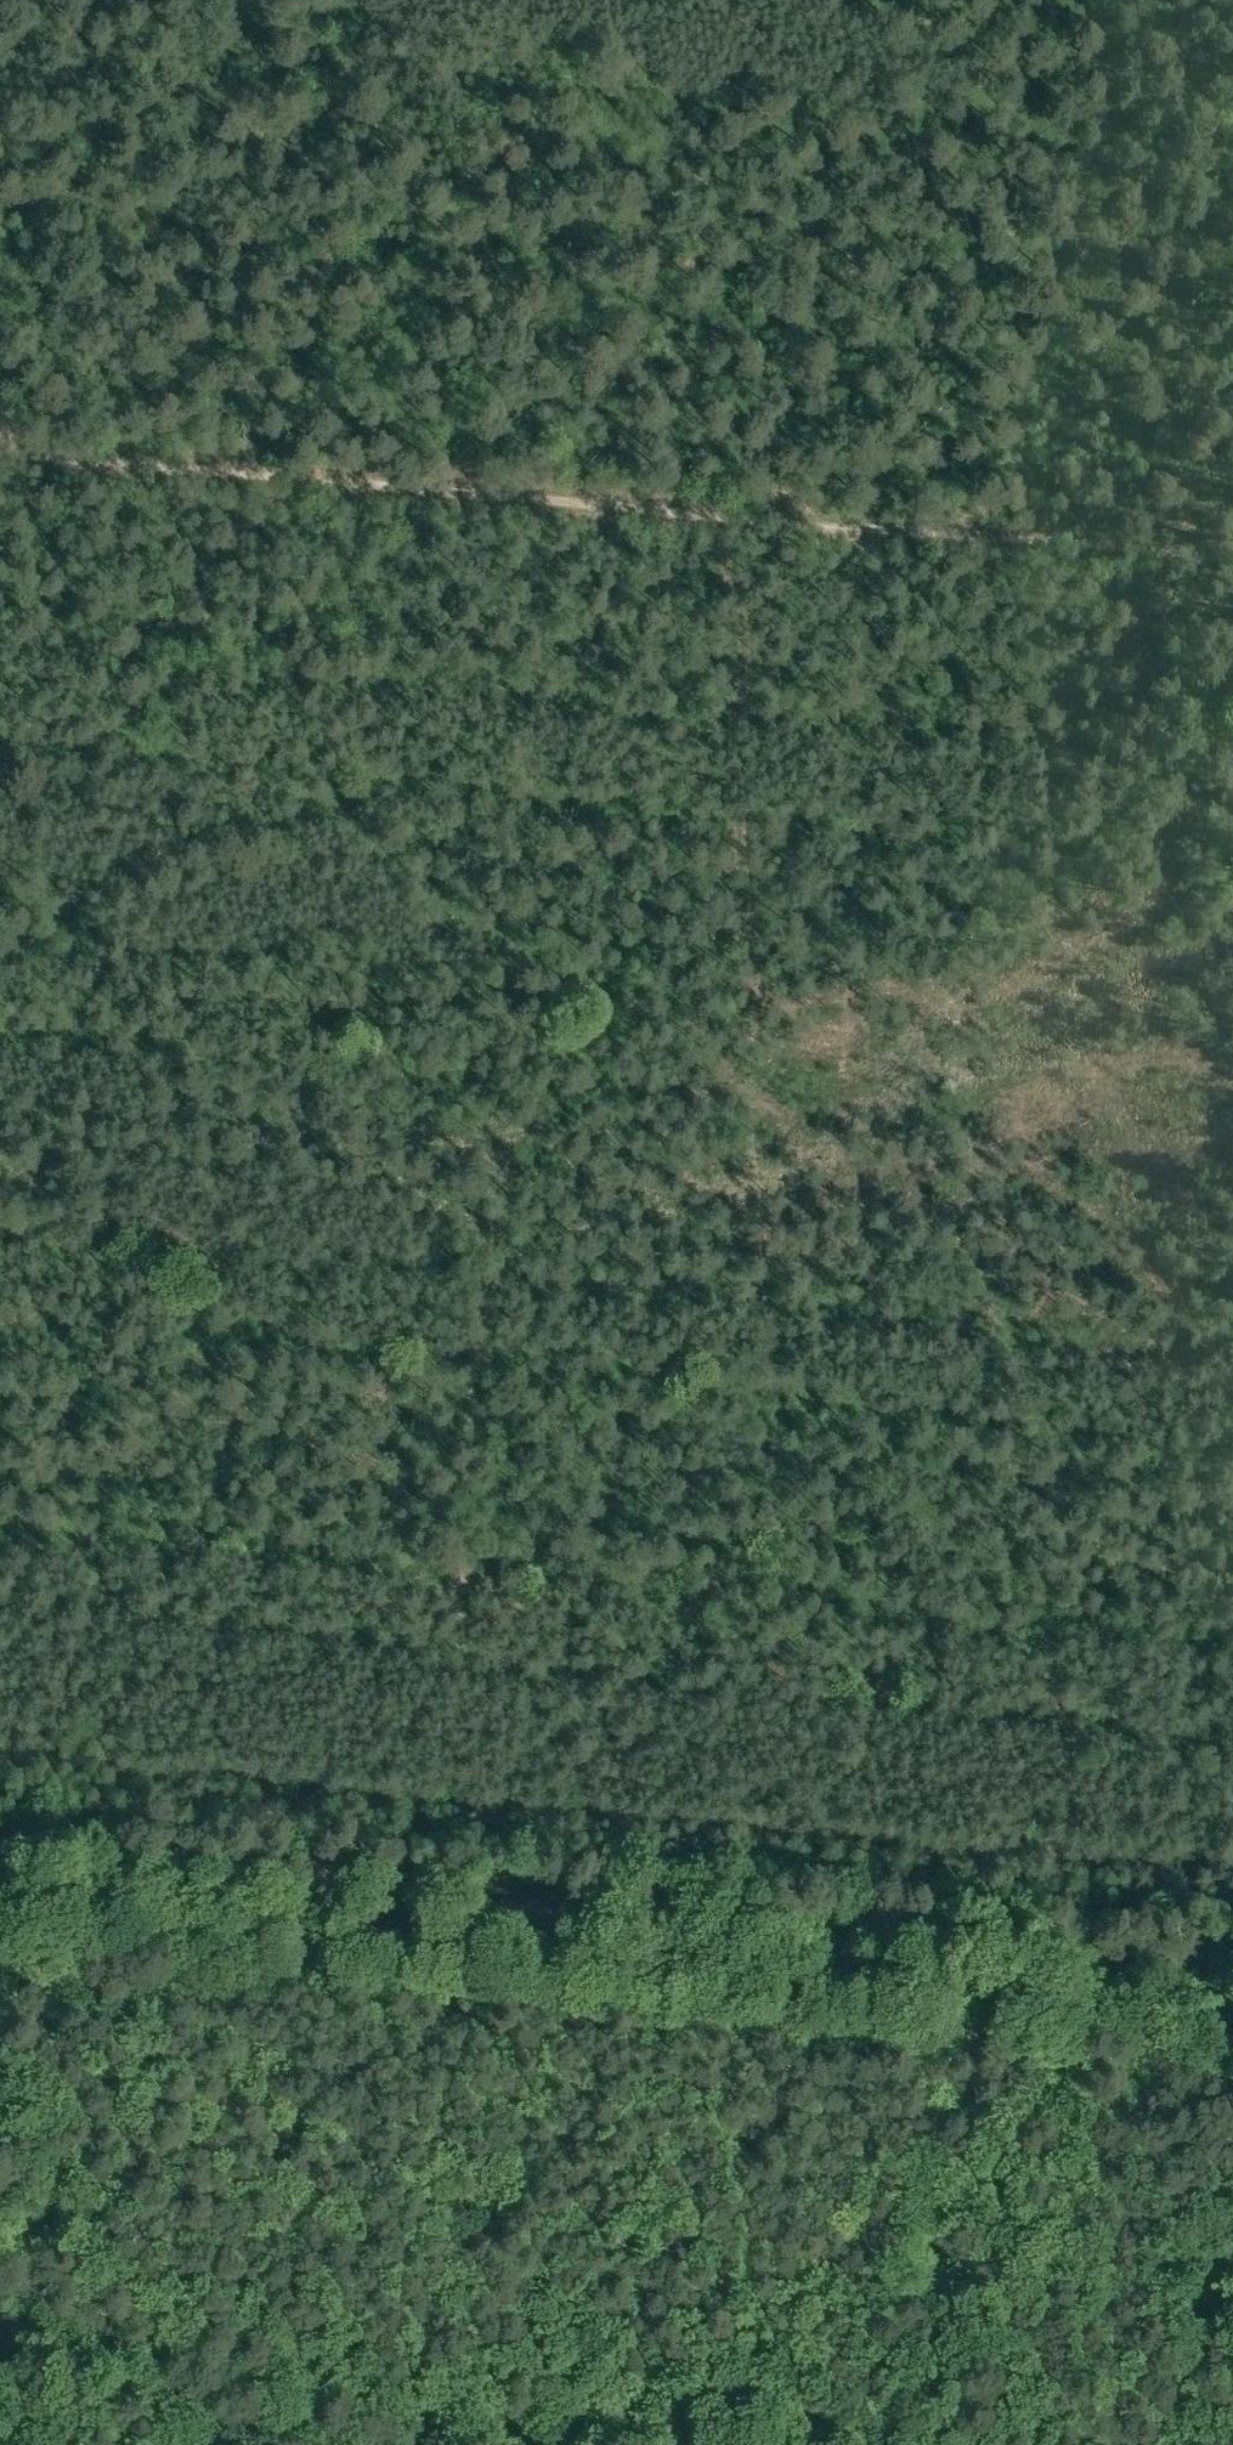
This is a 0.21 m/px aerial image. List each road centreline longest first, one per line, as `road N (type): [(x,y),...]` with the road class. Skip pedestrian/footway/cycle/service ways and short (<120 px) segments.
road 1 (unclassified): [(1232,1973),(0,1835)]
road 2 (track): [(1232,559),(0,446)]

